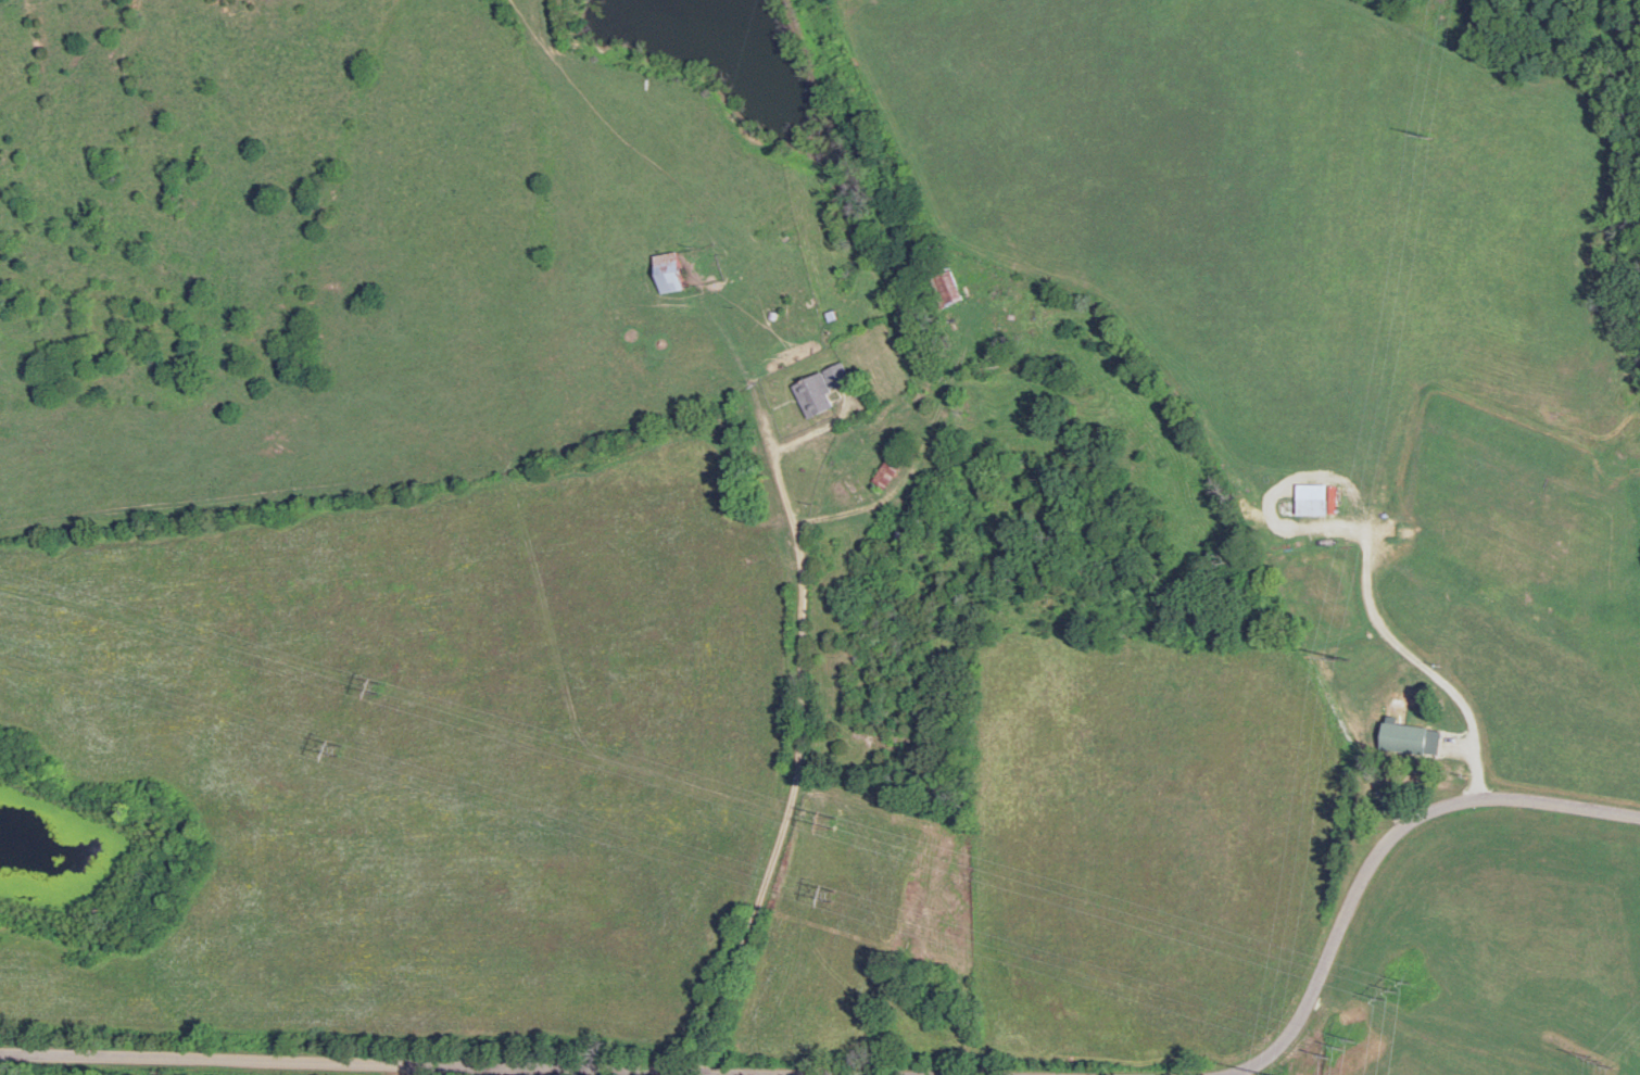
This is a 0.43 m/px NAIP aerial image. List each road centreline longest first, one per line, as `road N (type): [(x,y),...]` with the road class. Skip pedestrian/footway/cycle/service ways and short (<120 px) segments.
road 1 (residential): [(0,1057),(300,1057),(802,1074),(1275,1061),(1309,1008),(1354,900),(1399,832),(1473,802),(1639,823)]

